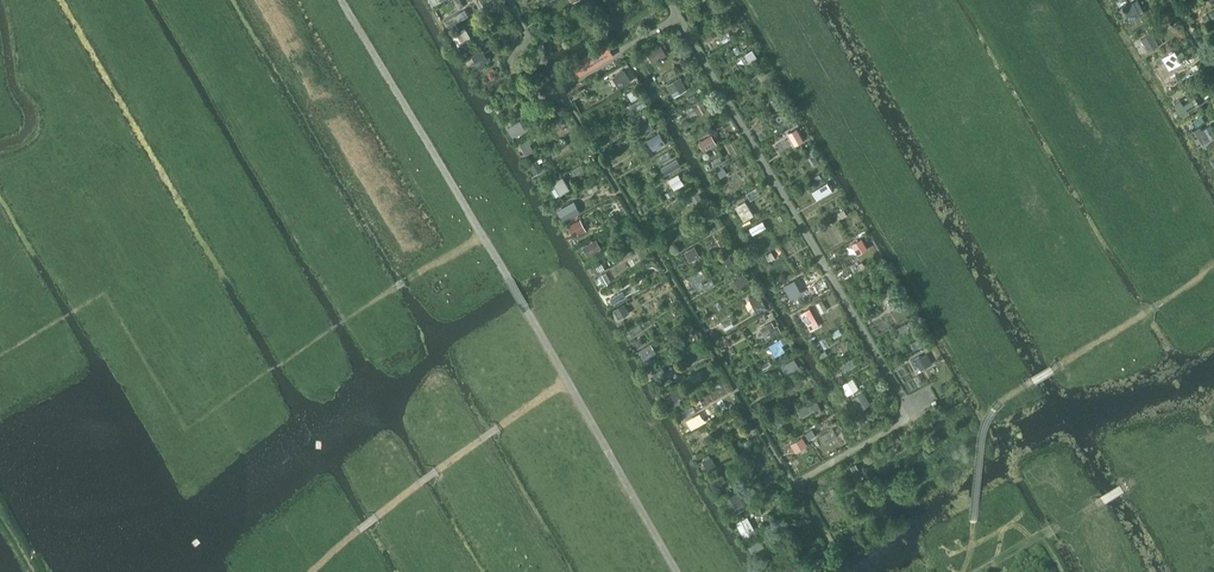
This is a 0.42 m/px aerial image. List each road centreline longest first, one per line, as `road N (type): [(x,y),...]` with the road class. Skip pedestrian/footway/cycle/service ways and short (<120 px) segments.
road 1 (track): [(1213,436),(977,571)]
road 2 (track): [(311,571),(420,484)]

